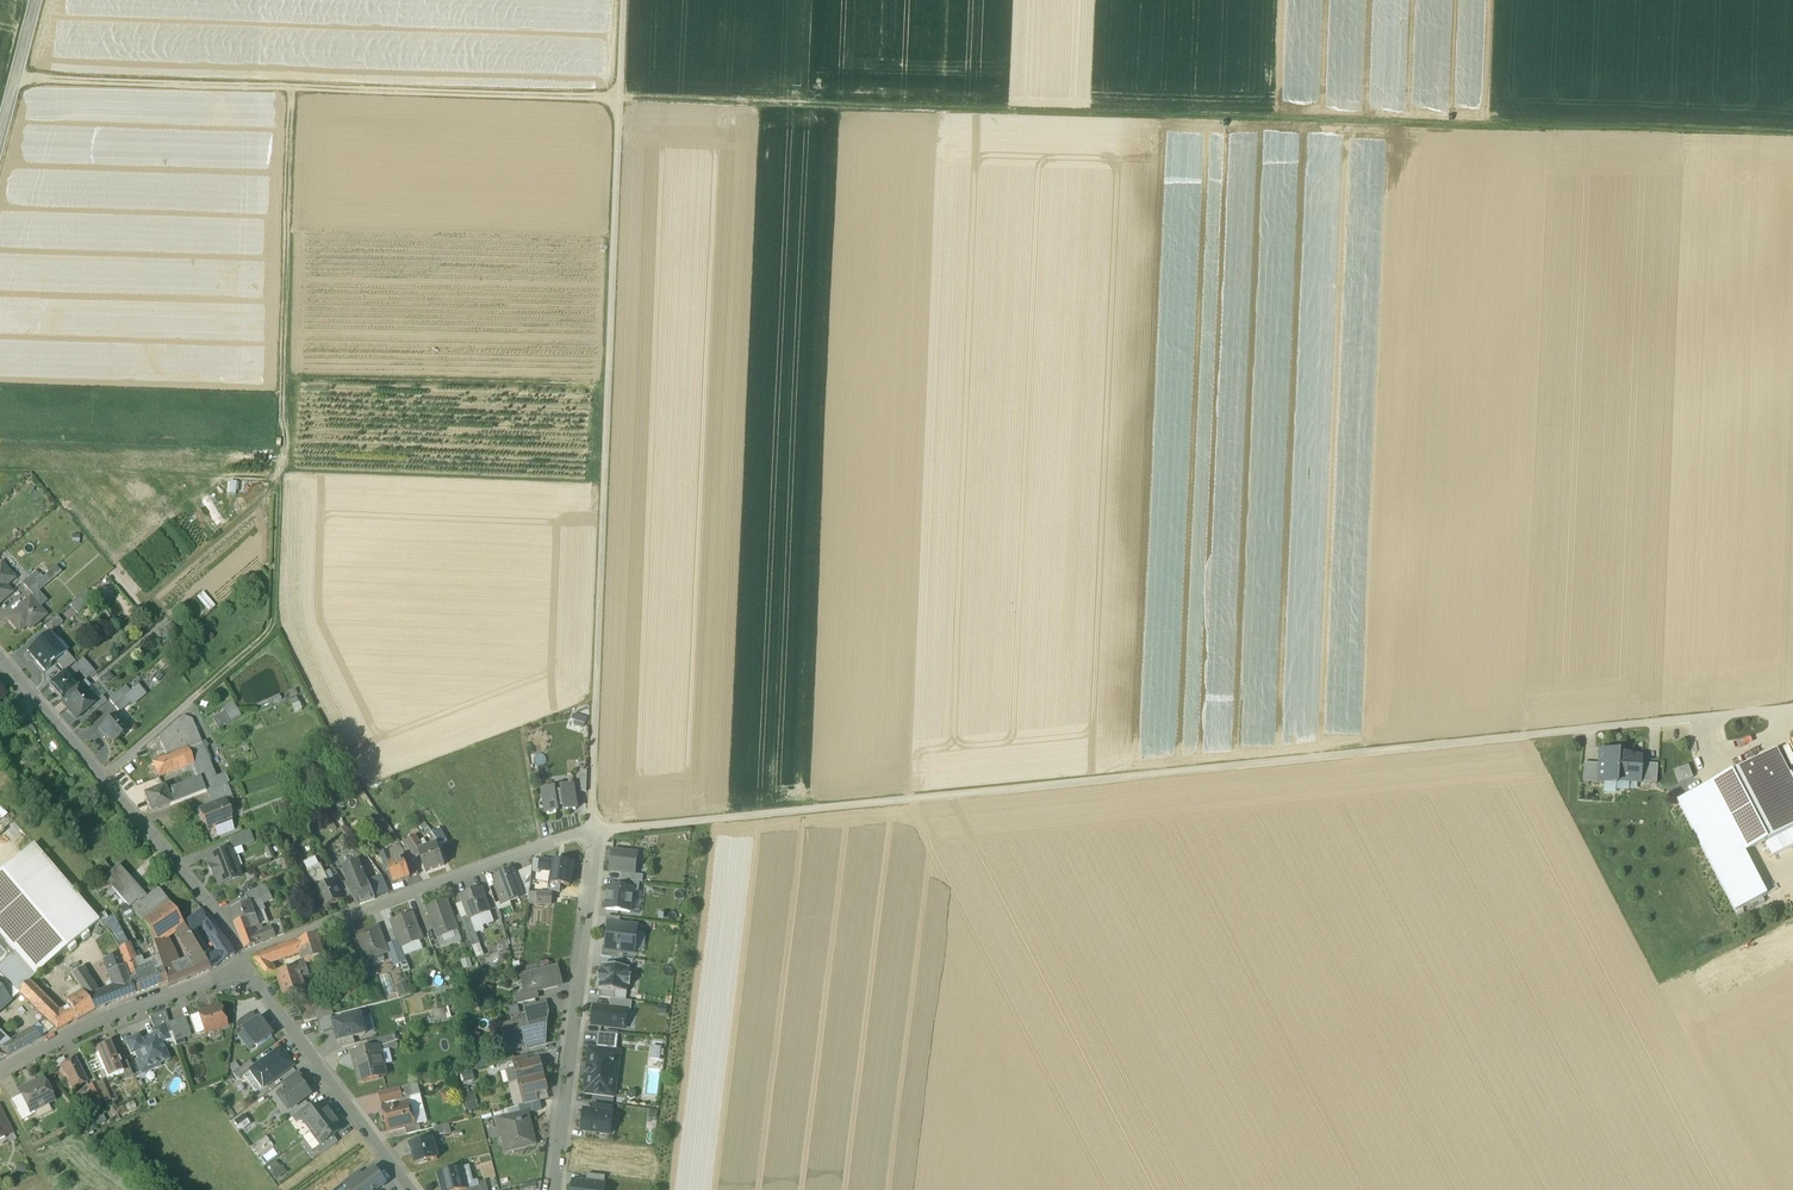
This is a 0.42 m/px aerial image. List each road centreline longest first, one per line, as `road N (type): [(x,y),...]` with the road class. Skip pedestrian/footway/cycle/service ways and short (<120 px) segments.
road 1 (track): [(1792,135),(620,96)]
road 2 (track): [(594,832),(624,0)]
road 3 (track): [(300,94),(282,625),(103,778)]
road 4 (residential): [(553,1189),(594,832),(245,960)]
road 5 (track): [(18,83),(620,96)]
road 6 (residential): [(245,960),(223,920),(0,657)]
road 7 (residential): [(416,1189),(245,960)]
road 8 (residential): [(245,960),(0,1071)]
road 9 (tertiary): [(38,0),(0,144)]

